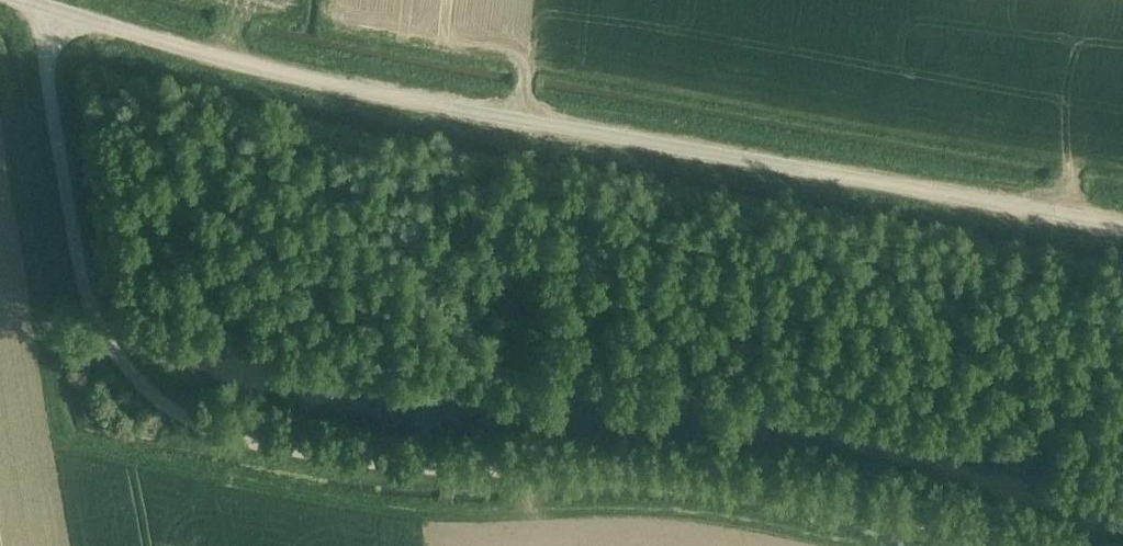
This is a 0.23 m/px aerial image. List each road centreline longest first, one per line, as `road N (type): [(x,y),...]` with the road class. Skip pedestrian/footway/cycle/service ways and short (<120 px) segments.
road 1 (unclassified): [(987,545),(907,520),(670,480),(425,479),(205,433),(121,376),(79,271),(38,11)]
road 2 (unclassified): [(1122,227),(485,113),(38,11)]

